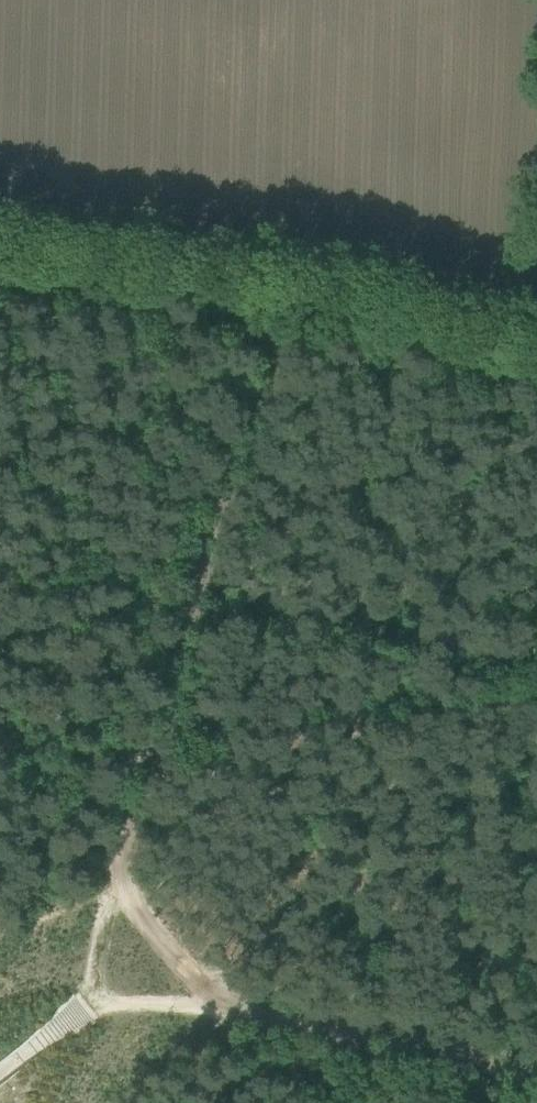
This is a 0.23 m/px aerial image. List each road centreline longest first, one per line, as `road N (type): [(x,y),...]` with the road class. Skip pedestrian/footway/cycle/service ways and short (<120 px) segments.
road 1 (track): [(88,1003),(150,735),(299,284),(0,247)]
road 2 (track): [(536,1071),(171,1003),(88,1003)]
road 3 (track): [(536,669),(193,589)]
road 4 (track): [(299,284),(536,352)]
road 5 (track): [(115,872),(150,932),(194,984),(239,1014)]

